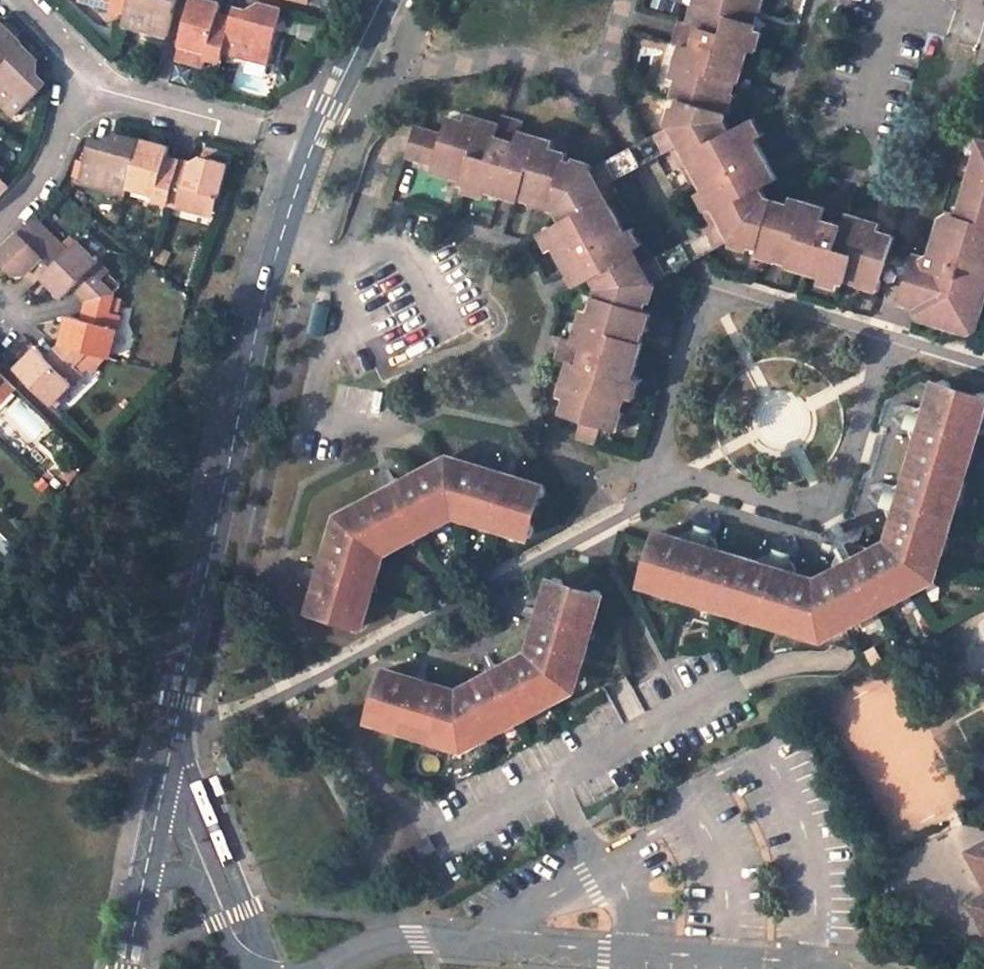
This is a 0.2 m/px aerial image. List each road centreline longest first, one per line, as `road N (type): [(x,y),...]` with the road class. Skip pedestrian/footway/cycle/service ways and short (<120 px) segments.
road 1 (unclassified): [(318,136),(273,260),(161,798)]
road 2 (residential): [(490,944),(839,968)]
road 3 (residential): [(90,76),(178,108),(318,136)]
road 4 (residential): [(0,232),(37,187),(90,76)]
road 5 (residential): [(490,944),(400,941),(330,968)]
road 6 (unclassified): [(381,0),(318,136)]

